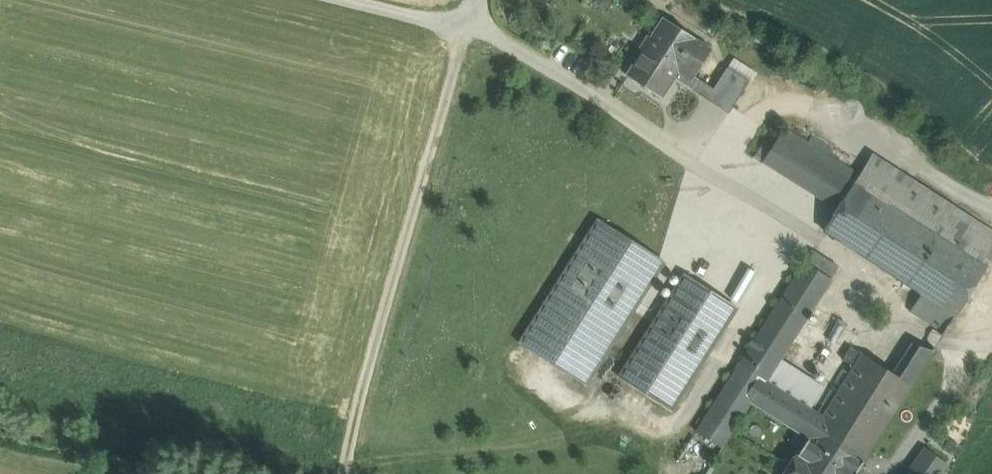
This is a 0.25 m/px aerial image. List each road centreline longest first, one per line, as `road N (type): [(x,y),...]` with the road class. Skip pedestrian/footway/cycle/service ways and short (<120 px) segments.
road 1 (track): [(469,32),(341,473)]
road 2 (track): [(334,0),(469,32)]

